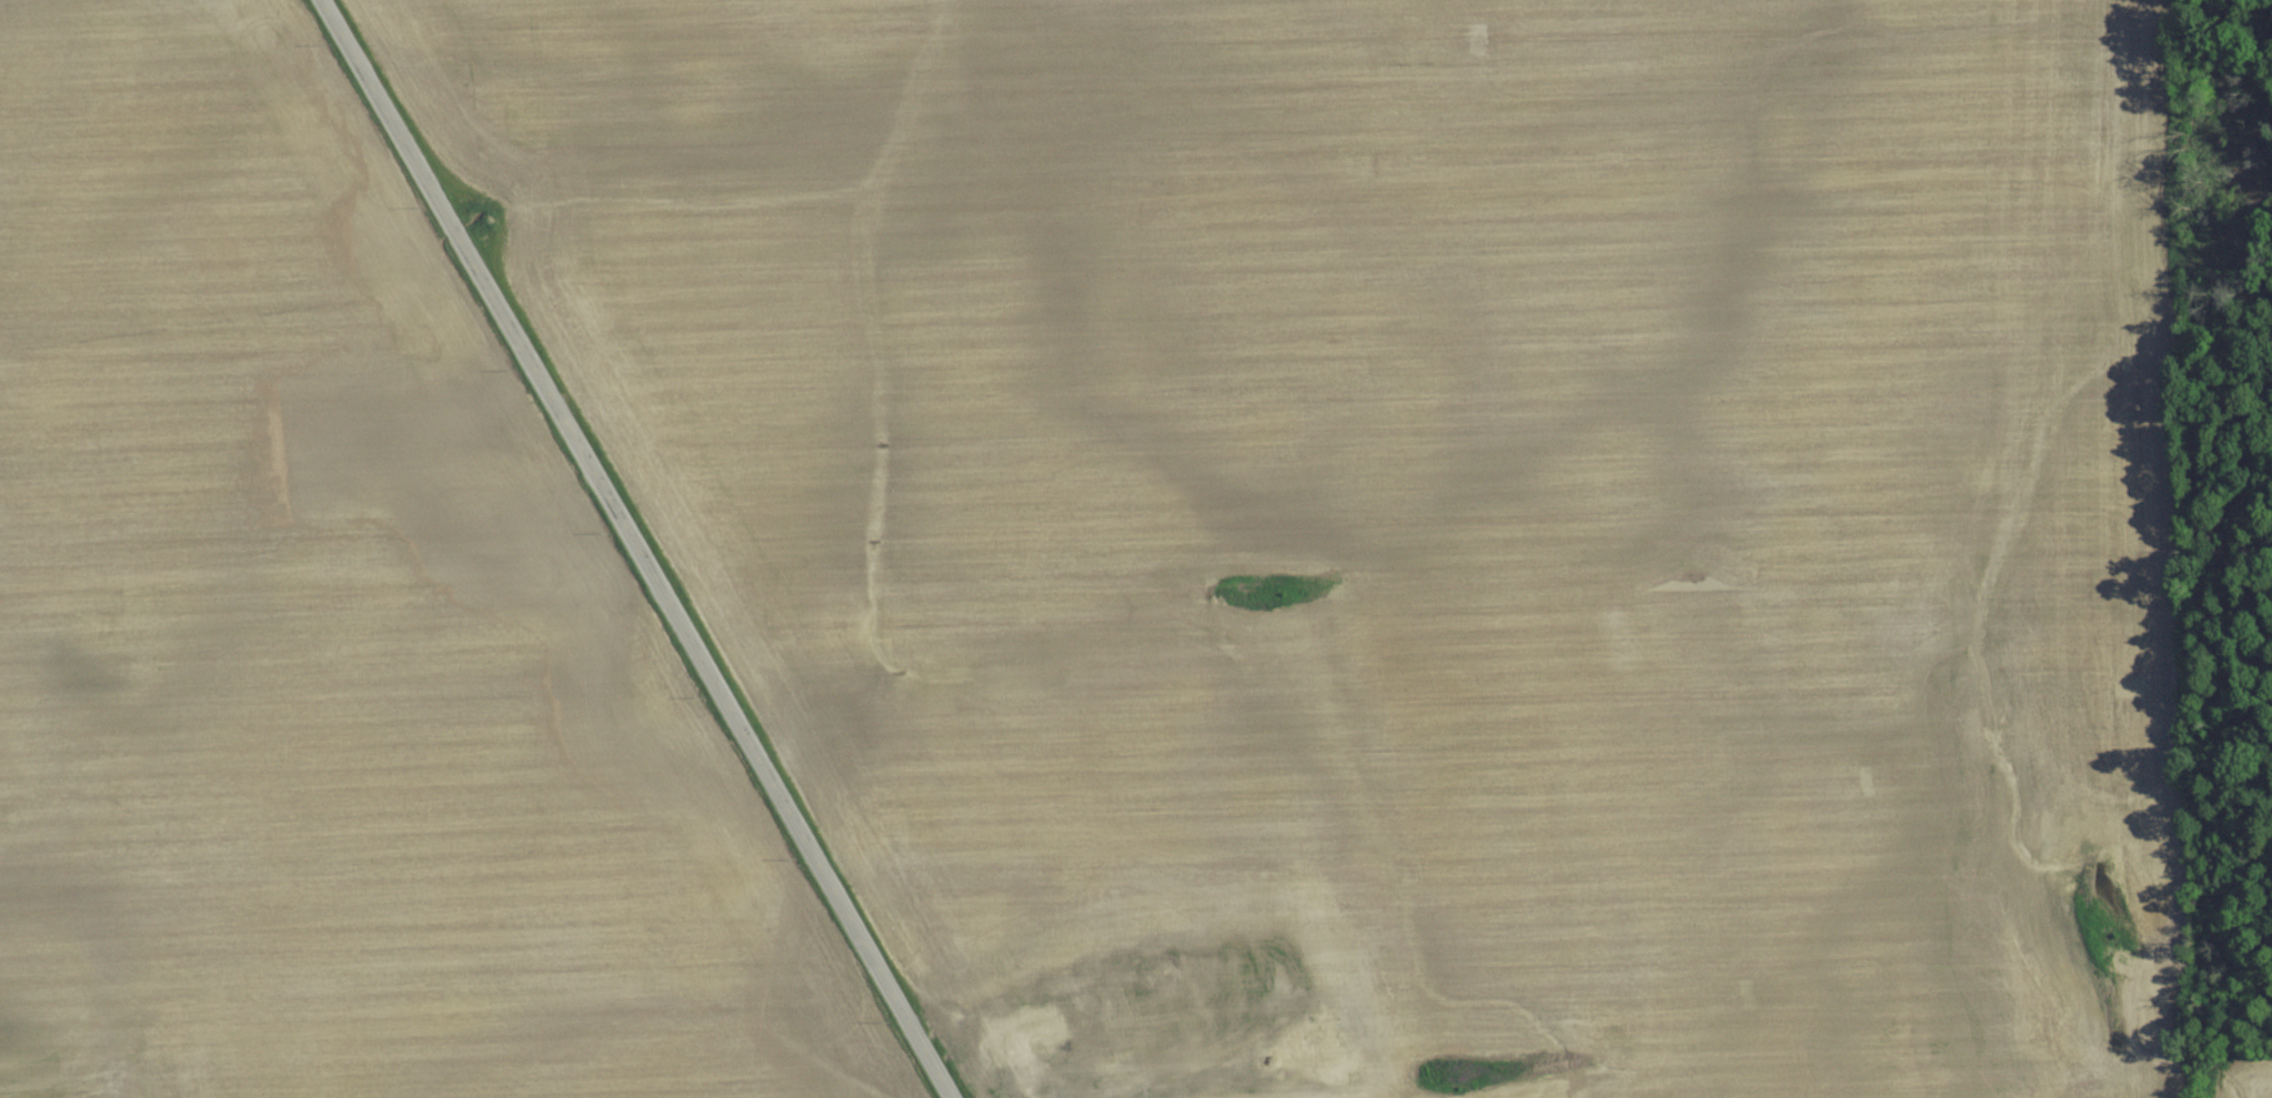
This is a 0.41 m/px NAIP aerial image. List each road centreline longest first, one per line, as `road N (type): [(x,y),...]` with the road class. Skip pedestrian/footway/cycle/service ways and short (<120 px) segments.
road 1 (secondary): [(952,1097),(317,0)]

